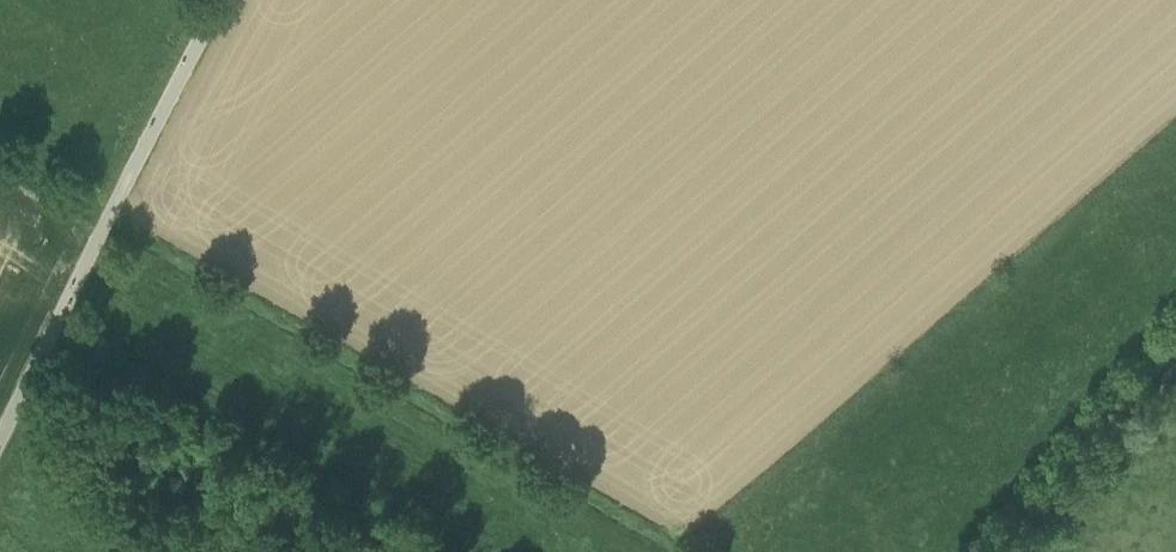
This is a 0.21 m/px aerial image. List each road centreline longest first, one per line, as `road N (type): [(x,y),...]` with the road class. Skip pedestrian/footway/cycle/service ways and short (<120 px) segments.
road 1 (unclassified): [(219,0),(0,444)]
road 2 (track): [(135,551),(30,383)]

